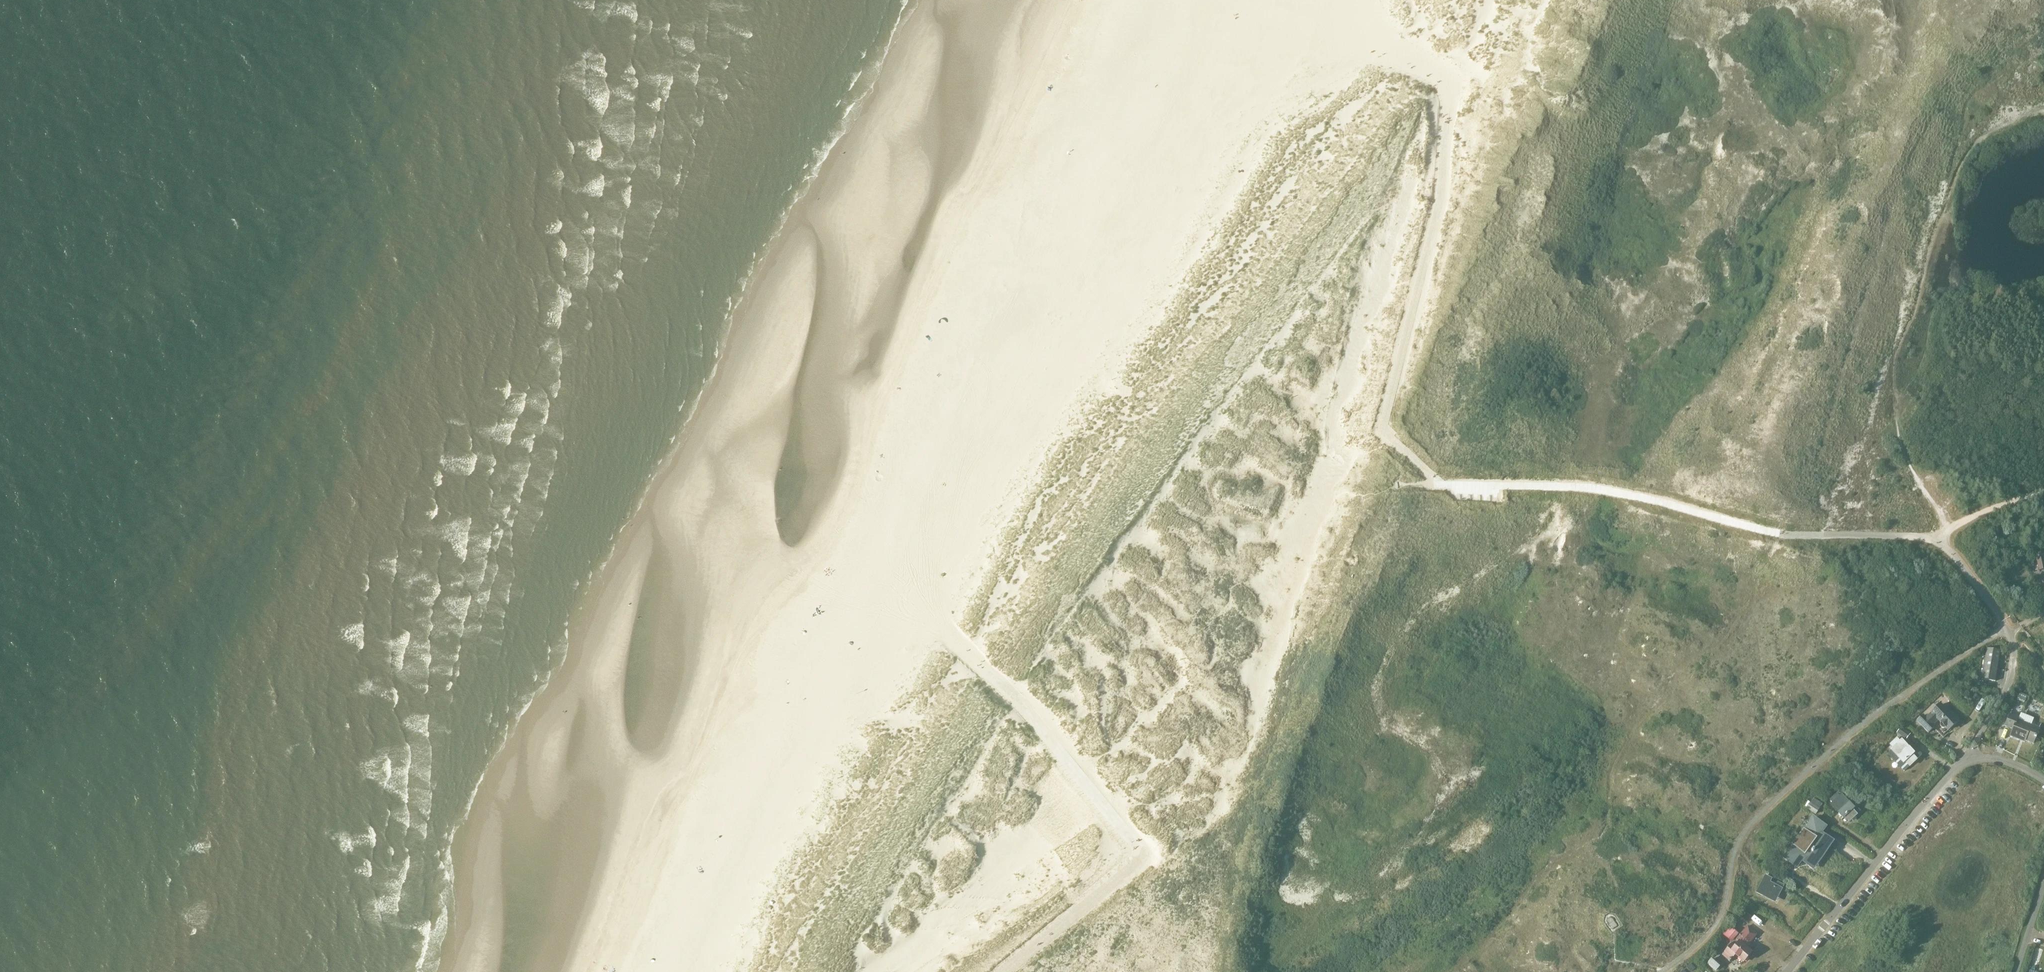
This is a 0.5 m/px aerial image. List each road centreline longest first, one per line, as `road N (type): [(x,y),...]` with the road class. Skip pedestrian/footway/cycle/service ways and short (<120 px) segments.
road 1 (residential): [(1789,971),(1970,756)]
road 2 (unclassified): [(1970,756),(2013,663),(2006,630)]

